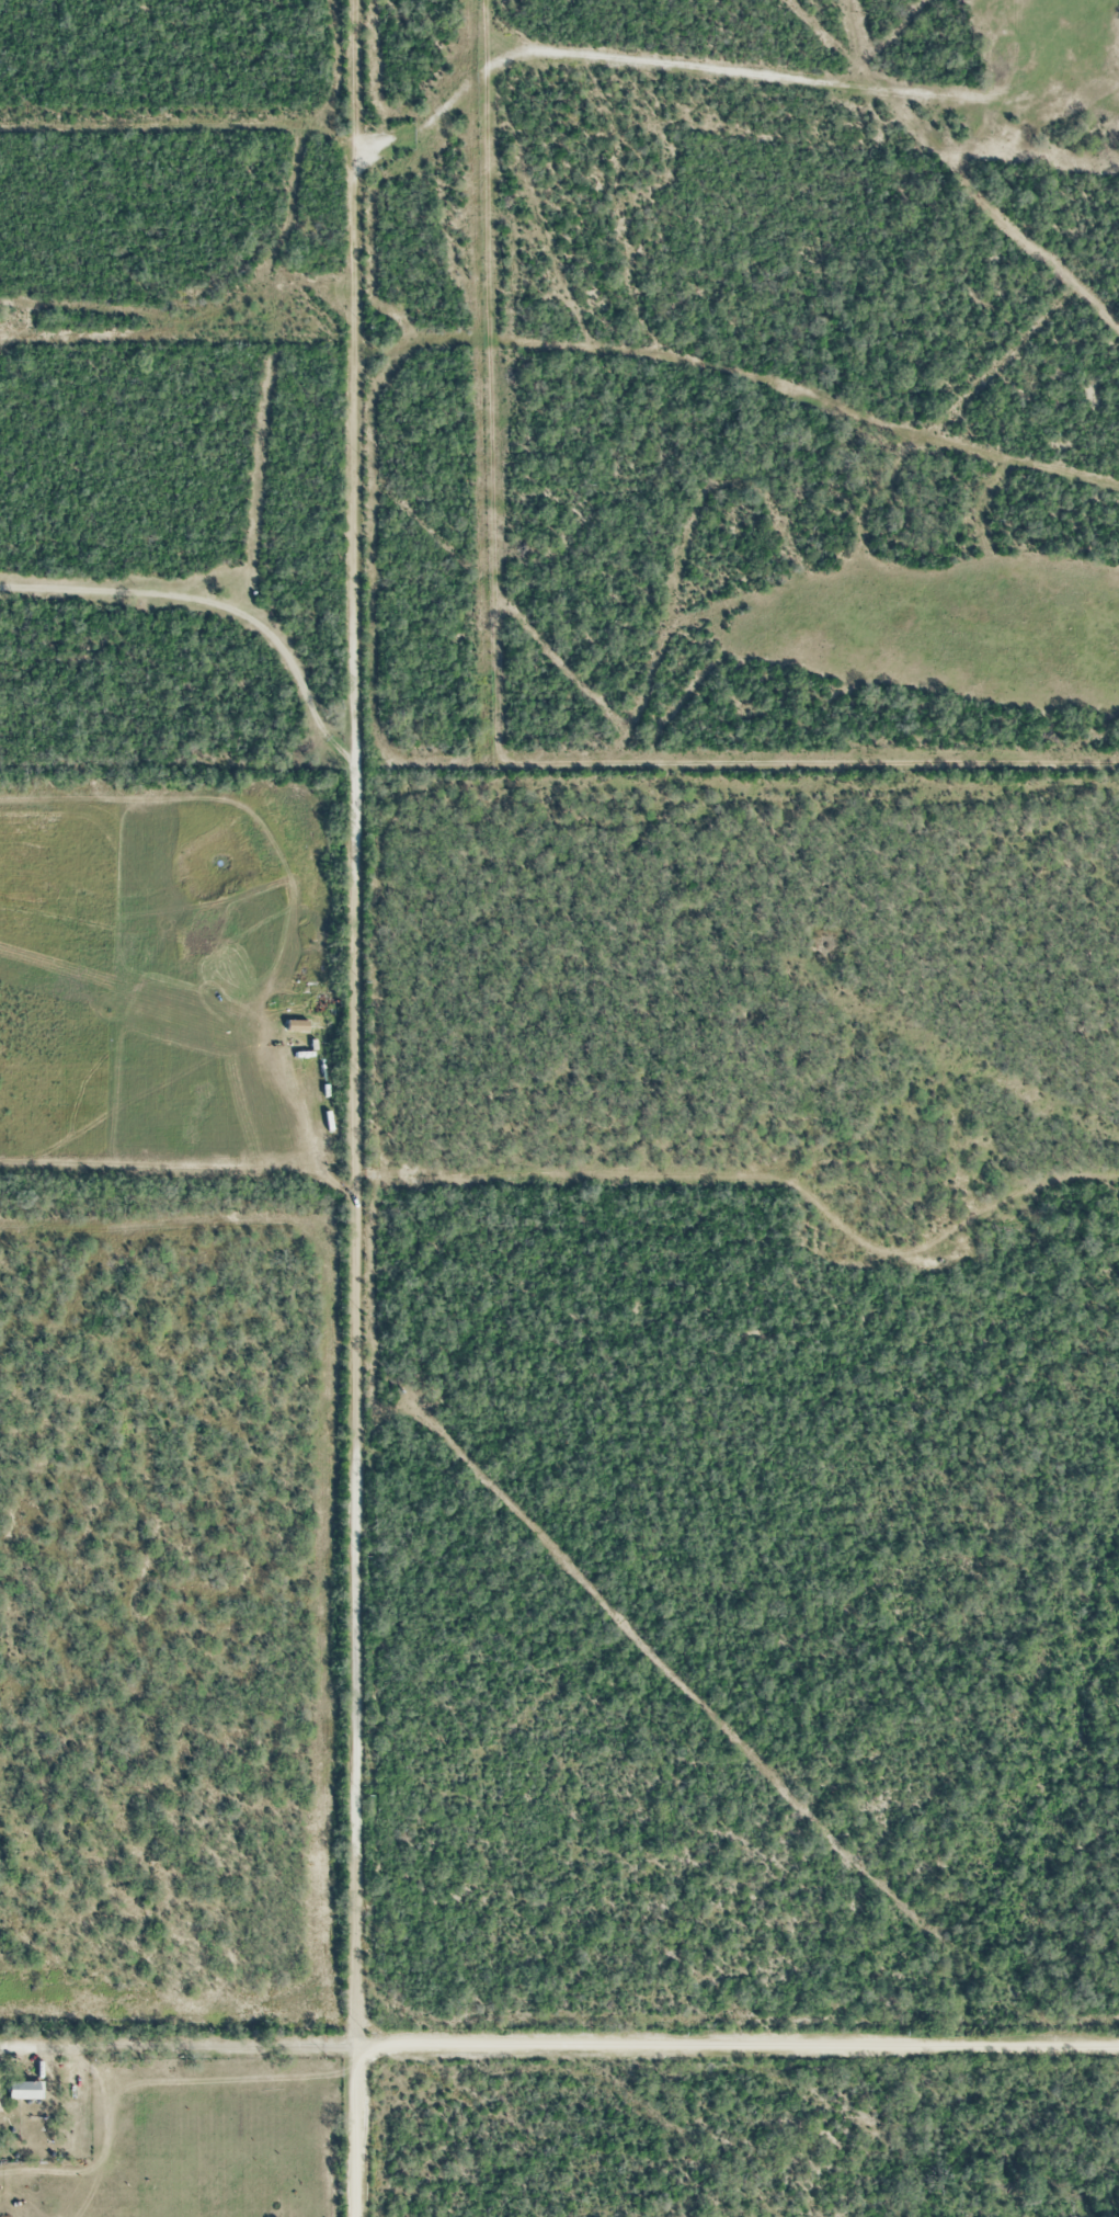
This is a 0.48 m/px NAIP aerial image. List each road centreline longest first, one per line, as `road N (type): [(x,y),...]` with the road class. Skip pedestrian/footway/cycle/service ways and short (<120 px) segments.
road 1 (residential): [(351,2216),(353,150)]
road 2 (residential): [(1118,2045),(351,2049)]
road 3 (track): [(353,150),(355,0)]

